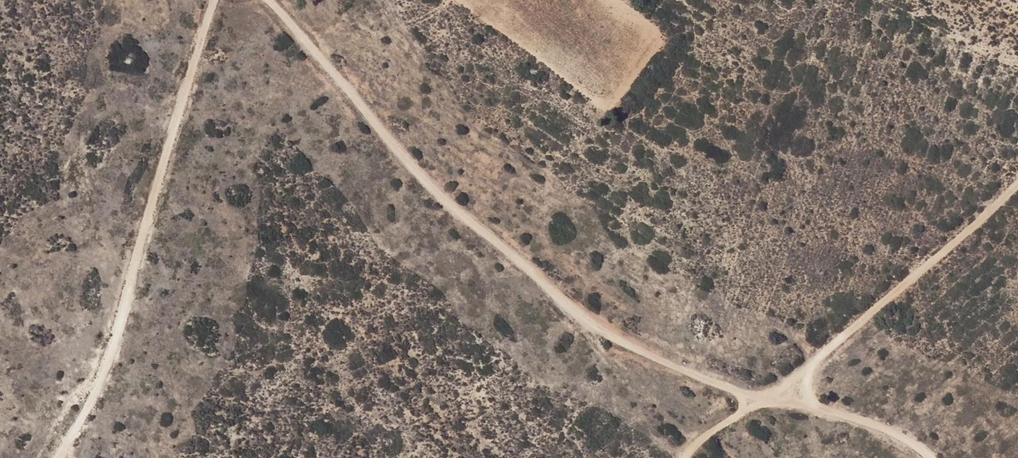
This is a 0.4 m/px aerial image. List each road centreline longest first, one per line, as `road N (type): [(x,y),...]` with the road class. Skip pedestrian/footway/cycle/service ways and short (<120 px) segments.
road 1 (track): [(930,457),(865,403),(767,389),(632,353),(570,311),(525,252),(436,190),(370,106),(266,0)]
road 2 (track): [(689,457),(1017,177)]
road 3 (track): [(219,0),(139,310)]
road 4 (track): [(69,457),(139,310)]

